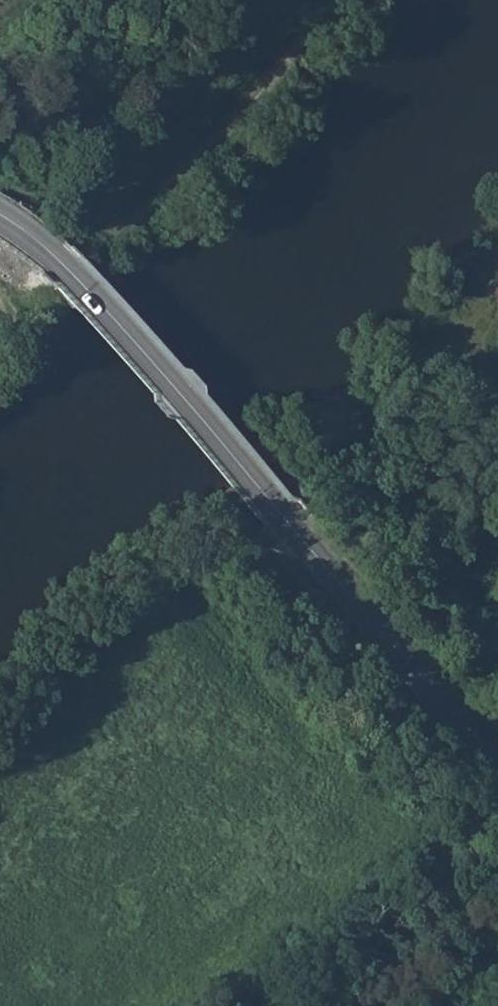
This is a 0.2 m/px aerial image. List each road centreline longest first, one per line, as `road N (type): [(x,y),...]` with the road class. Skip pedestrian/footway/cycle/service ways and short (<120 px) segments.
road 1 (secondary): [(0,215),(55,258),(442,701),(497,755)]

